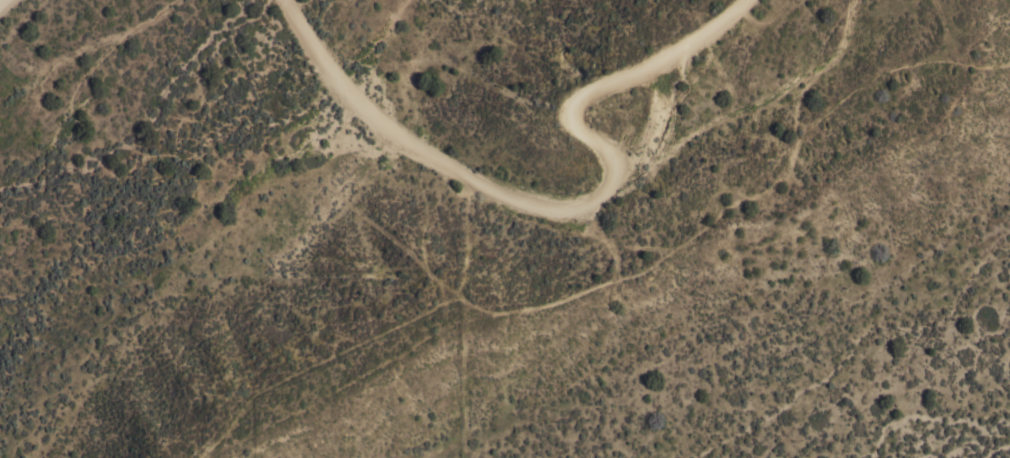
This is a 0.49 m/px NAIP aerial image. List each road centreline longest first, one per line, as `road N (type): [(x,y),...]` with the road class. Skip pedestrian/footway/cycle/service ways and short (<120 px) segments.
road 1 (residential): [(745,0),(669,60),(643,174),(583,200),(413,144),(339,94),(290,0)]

